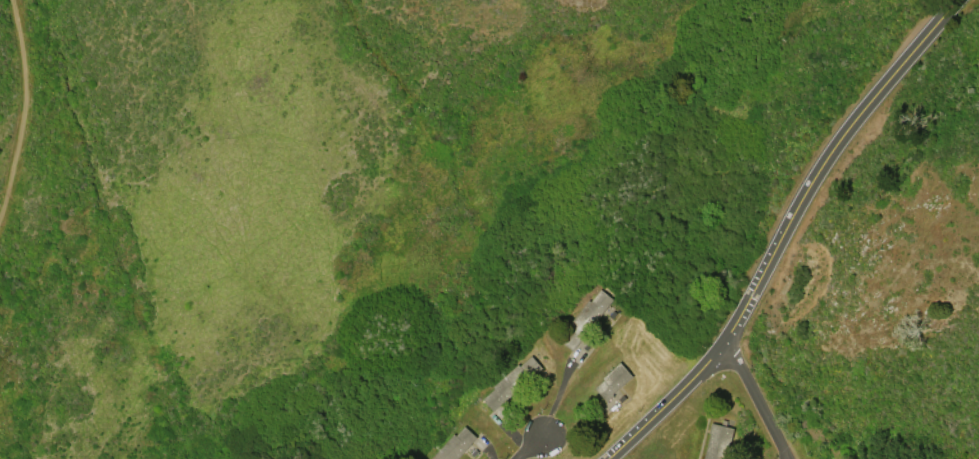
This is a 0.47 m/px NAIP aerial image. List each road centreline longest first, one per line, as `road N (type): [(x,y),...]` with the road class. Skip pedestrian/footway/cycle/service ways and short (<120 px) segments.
road 1 (residential): [(728,346),(827,164),(961,0)]
road 2 (track): [(0,215),(29,107),(14,0)]
road 3 (residential): [(611,458),(728,346)]
road 4 (residential): [(728,346),(788,458)]

